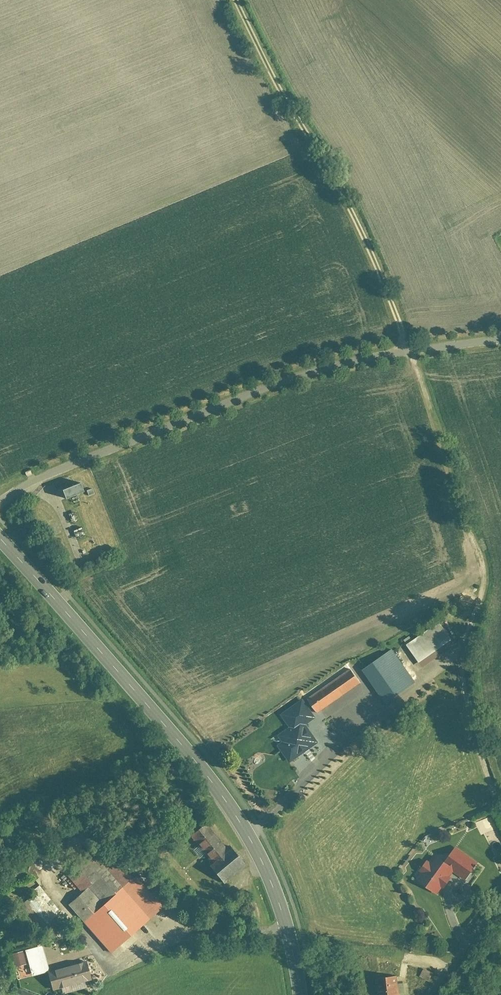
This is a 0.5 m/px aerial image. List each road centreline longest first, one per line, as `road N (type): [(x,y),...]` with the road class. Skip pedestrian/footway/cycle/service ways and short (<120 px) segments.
road 1 (primary): [(298,994),(286,930),(249,836),(0,541)]
road 2 (residential): [(500,816),(459,663),(476,604),(476,548),(406,352)]
road 3 (residential): [(406,352),(346,359),(158,426),(67,461),(0,501)]
road 4 (residential): [(406,352),(347,211),(235,0)]
road 5 (residential): [(500,895),(426,994)]

